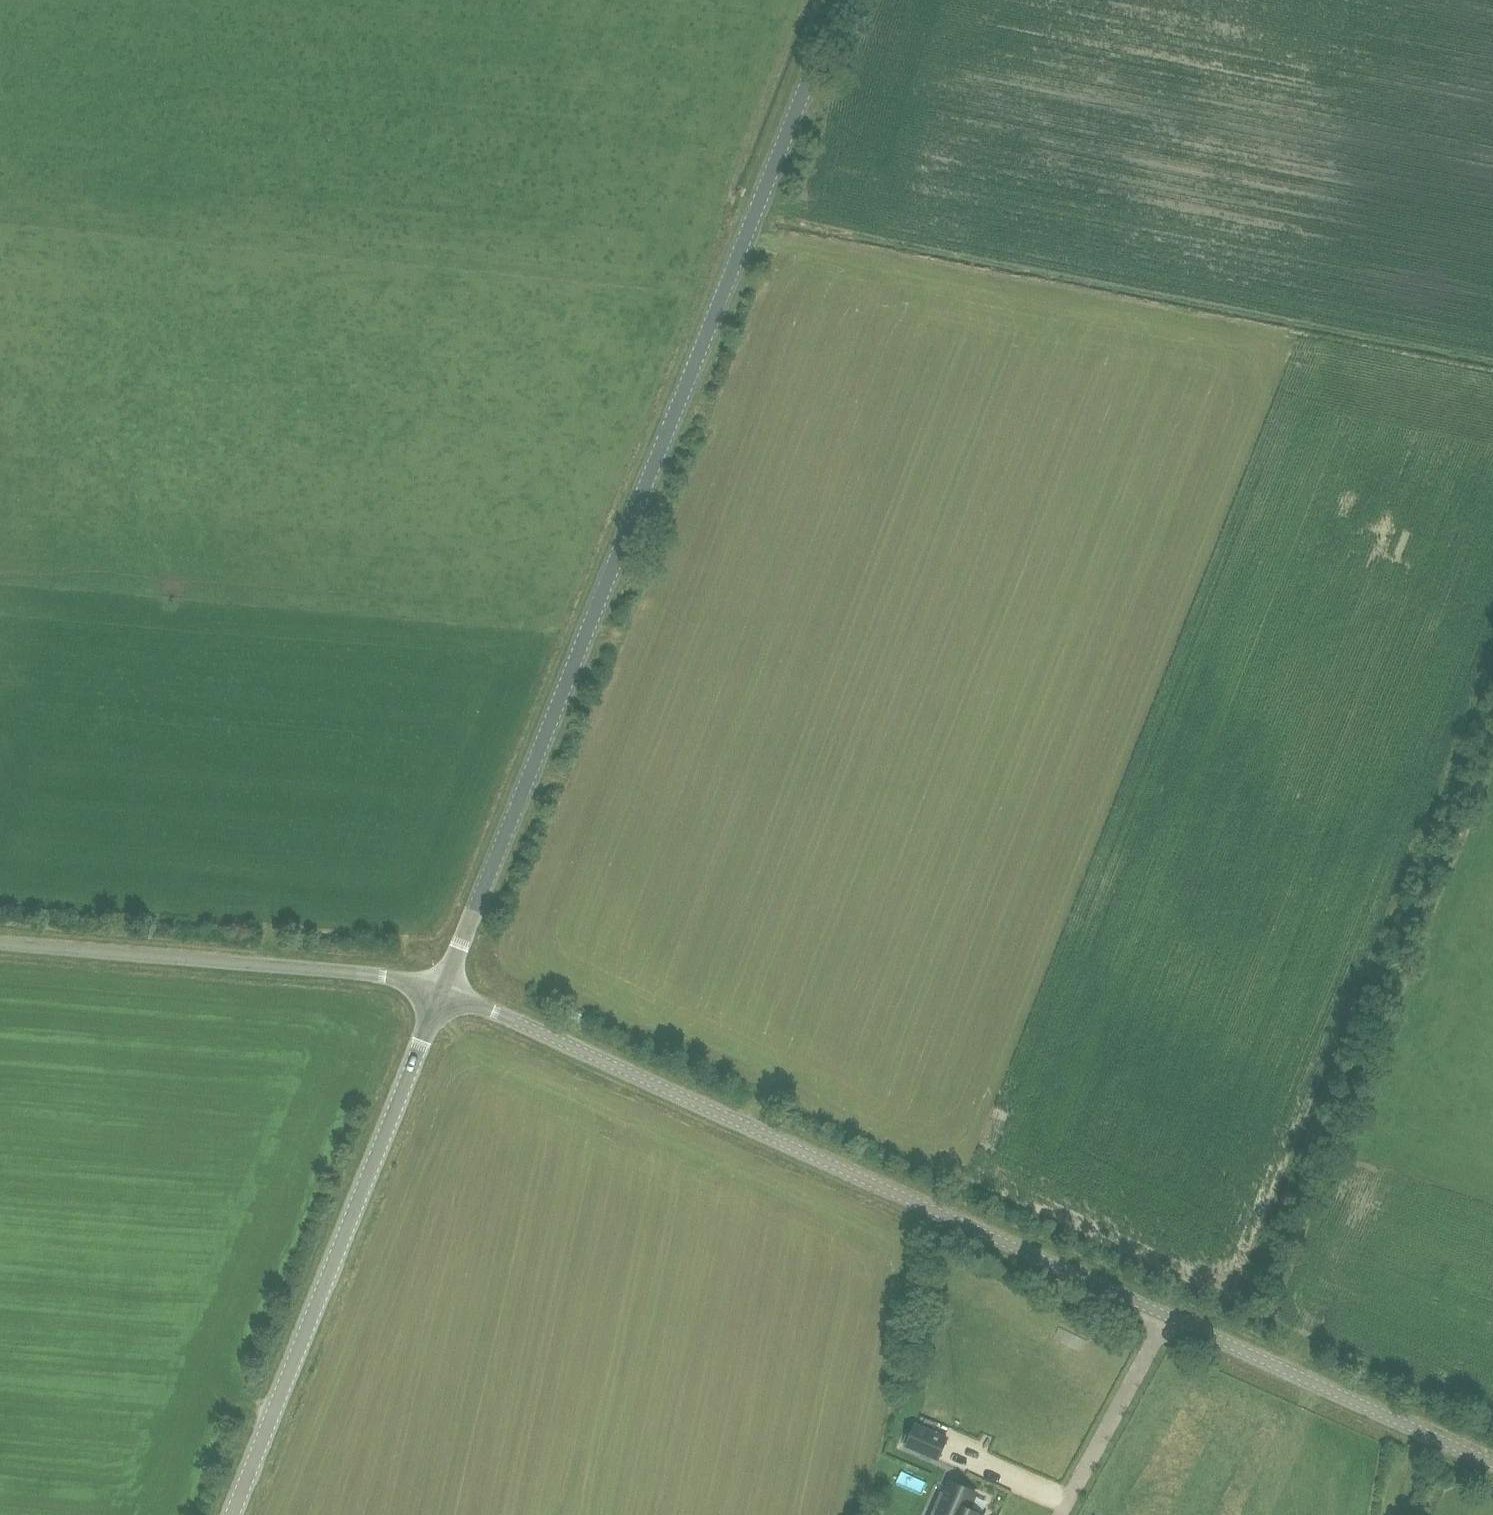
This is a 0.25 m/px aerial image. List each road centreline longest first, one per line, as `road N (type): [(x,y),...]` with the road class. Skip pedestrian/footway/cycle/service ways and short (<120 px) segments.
road 1 (unclassified): [(446,985),(843,0)]
road 2 (unclassified): [(1169,1316),(446,985)]
road 3 (unclassified): [(233,1514),(446,985)]
road 4 (unclassified): [(446,985),(0,943)]
road 5 (unclassified): [(1492,1464),(1169,1316)]
road 6 (unclassified): [(1169,1316),(1065,1514)]

